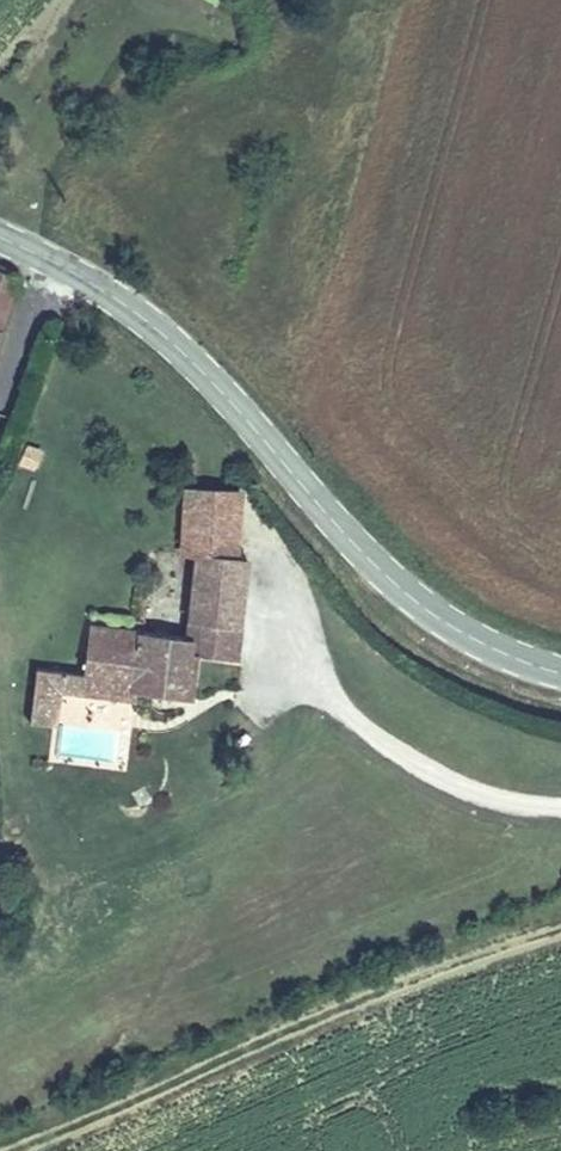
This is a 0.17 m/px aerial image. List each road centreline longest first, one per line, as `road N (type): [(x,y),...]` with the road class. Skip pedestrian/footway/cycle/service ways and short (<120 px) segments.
road 1 (tertiary): [(560,676),(441,625),(351,543),(149,321),(57,261),(0,238)]
road 2 (track): [(12,1150),(560,925)]

